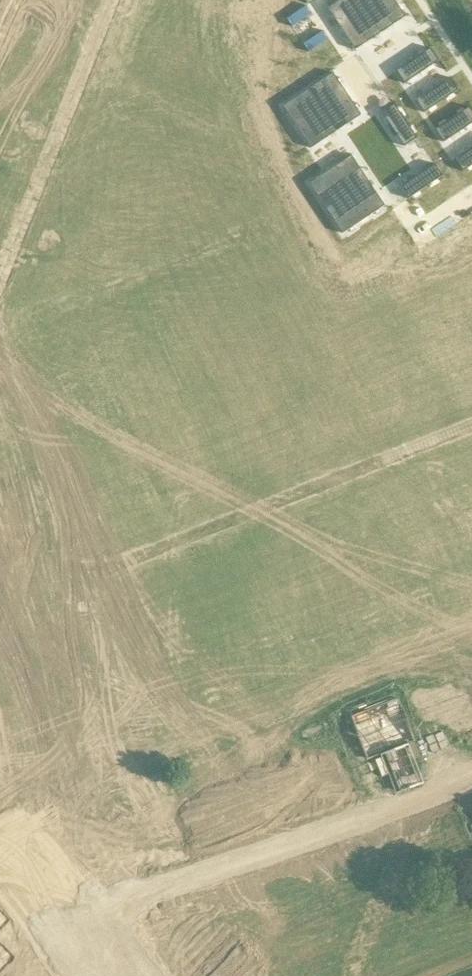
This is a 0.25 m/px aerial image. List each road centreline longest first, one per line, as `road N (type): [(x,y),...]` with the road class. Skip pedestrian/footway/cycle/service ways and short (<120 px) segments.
road 1 (residential): [(275,975),(362,936),(444,913),(380,669)]
road 2 (residential): [(101,329),(360,265),(471,198)]
road 3 (residential): [(115,512),(282,489),(471,413)]
road 4 (residential): [(115,512),(129,698),(159,754)]
road 5 (residential): [(159,754),(191,724),(258,693),(380,669)]
road 6 (residential): [(79,830),(233,975)]
road 7 (residential): [(168,35),(136,92),(101,204)]
road 8 (residential): [(101,204),(101,329)]
road 9 (residential): [(0,113),(17,47),(44,0)]

